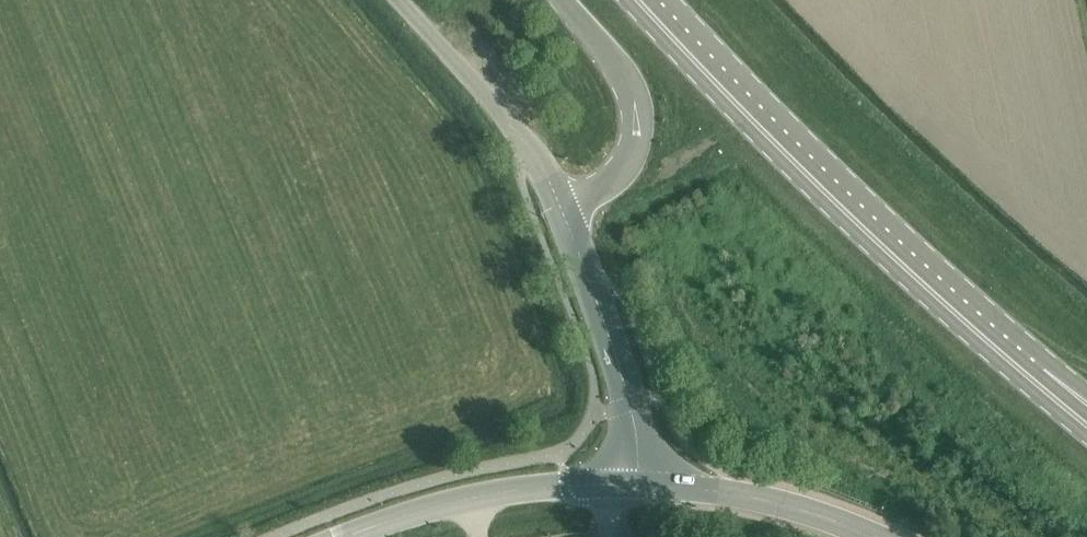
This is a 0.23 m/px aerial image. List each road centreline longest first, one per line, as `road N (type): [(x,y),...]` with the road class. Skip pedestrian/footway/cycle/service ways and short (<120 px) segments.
road 1 (primary): [(1032,378),(850,215),(639,0)]
road 2 (unclassified): [(341,536),(510,490),(640,483)]
road 3 (unclassified): [(567,219),(522,136),(396,0)]
road 4 (tertiary): [(640,483),(629,403),(567,219)]
road 5 (primary): [(562,0),(620,65),(640,116),(621,166),(567,219)]
road 6 (tertiary): [(640,483),(828,519)]

